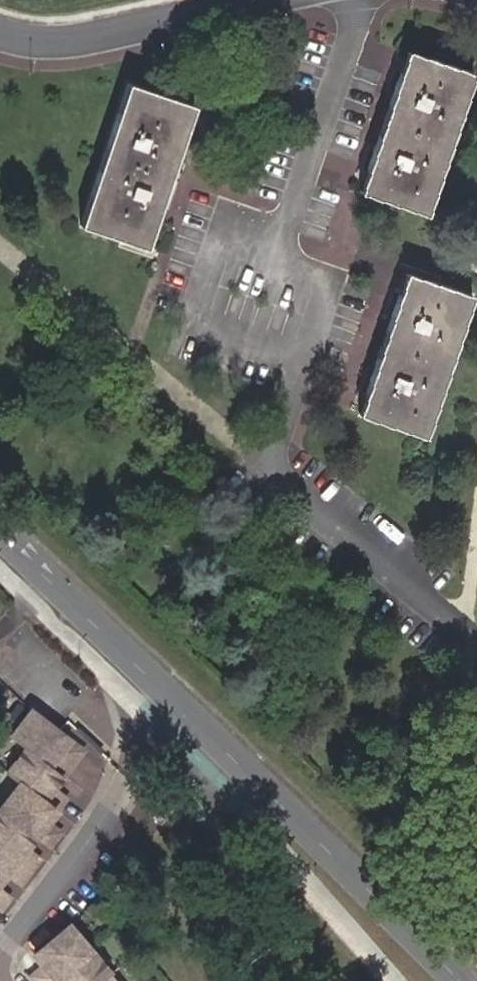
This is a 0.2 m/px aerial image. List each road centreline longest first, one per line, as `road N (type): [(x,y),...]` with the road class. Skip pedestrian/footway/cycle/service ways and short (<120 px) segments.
road 1 (tertiary): [(185,713),(459,980)]
road 2 (residential): [(185,713),(131,764),(94,833),(0,951)]
road 3 (tertiary): [(0,533),(185,713)]
road 4 (residential): [(0,35),(53,41),(238,0)]

